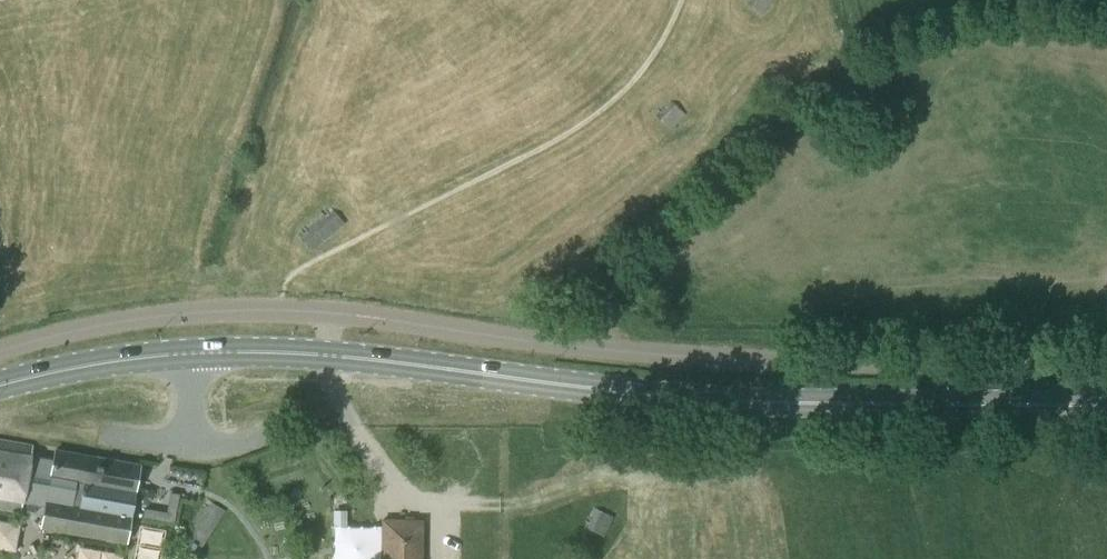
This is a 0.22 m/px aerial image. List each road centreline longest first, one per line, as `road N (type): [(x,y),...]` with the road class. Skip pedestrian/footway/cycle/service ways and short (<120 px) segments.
road 1 (secondary): [(0,386),(139,357),(271,352),(383,358),(674,397),(1106,405)]
road 2 (unclassified): [(0,351),(87,329),(252,311),(713,355),(1106,364)]

